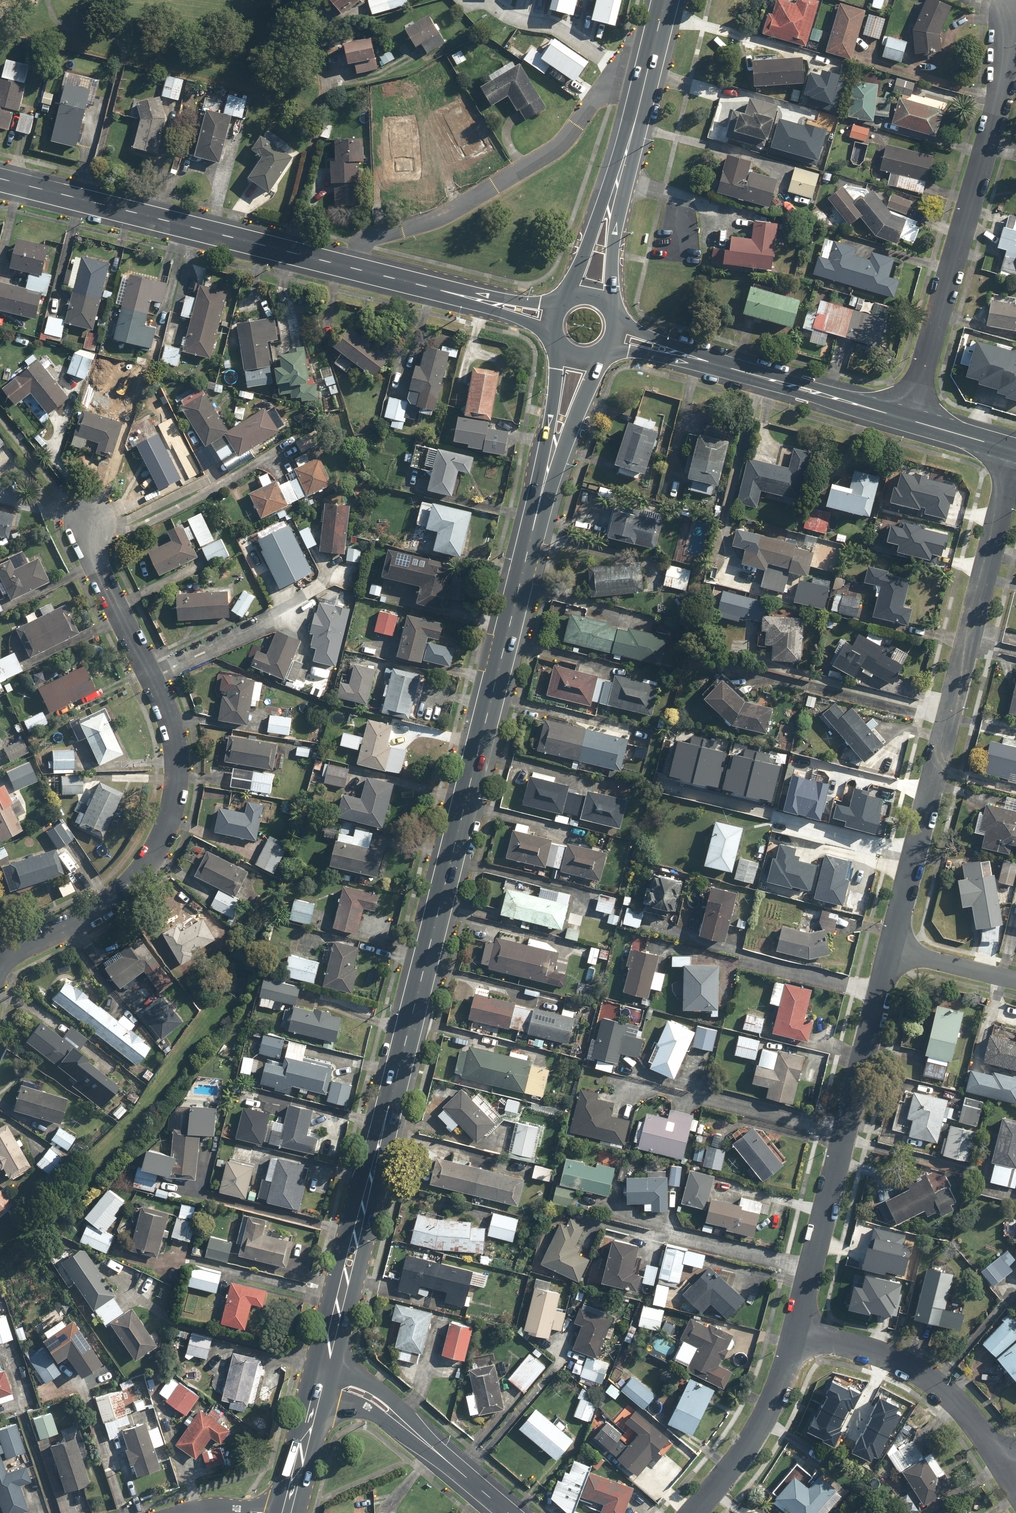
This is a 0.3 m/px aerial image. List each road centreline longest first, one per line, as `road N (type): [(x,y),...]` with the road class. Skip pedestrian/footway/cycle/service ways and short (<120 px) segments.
road 1 (secondary): [(329,1355),(550,465)]
road 2 (residential): [(0,962),(119,898),(144,871),(175,805),(180,759),(169,712),(91,552),(87,522)]
road 3 (residential): [(890,949),(1015,457)]
road 4 (residential): [(910,421),(1001,94),(1012,12)]
road 5 (secondary): [(301,255),(426,223),(496,188),(565,141),(651,53)]
road 6 (residential): [(797,1331),(890,949)]
road 7 (tertiary): [(301,255),(0,179)]
road 8 (secondary): [(567,294),(651,53)]
road 9 (secondary): [(651,53),(607,301)]
road 10 (residential): [(797,1331),(917,1369),(963,1409),(1000,1461)]
road 11 (tertiary): [(829,397),(612,346)]
road 12 (tertiary): [(617,329),(829,397)]
road 13 (residential): [(691,1512),(745,1449),(773,1402),(797,1331)]
road 14 (tertiary): [(490,302),(301,255)]
road 15 (residential): [(394,1417),(508,1512)]
road 16 (residential): [(890,949),(1015,979)]

